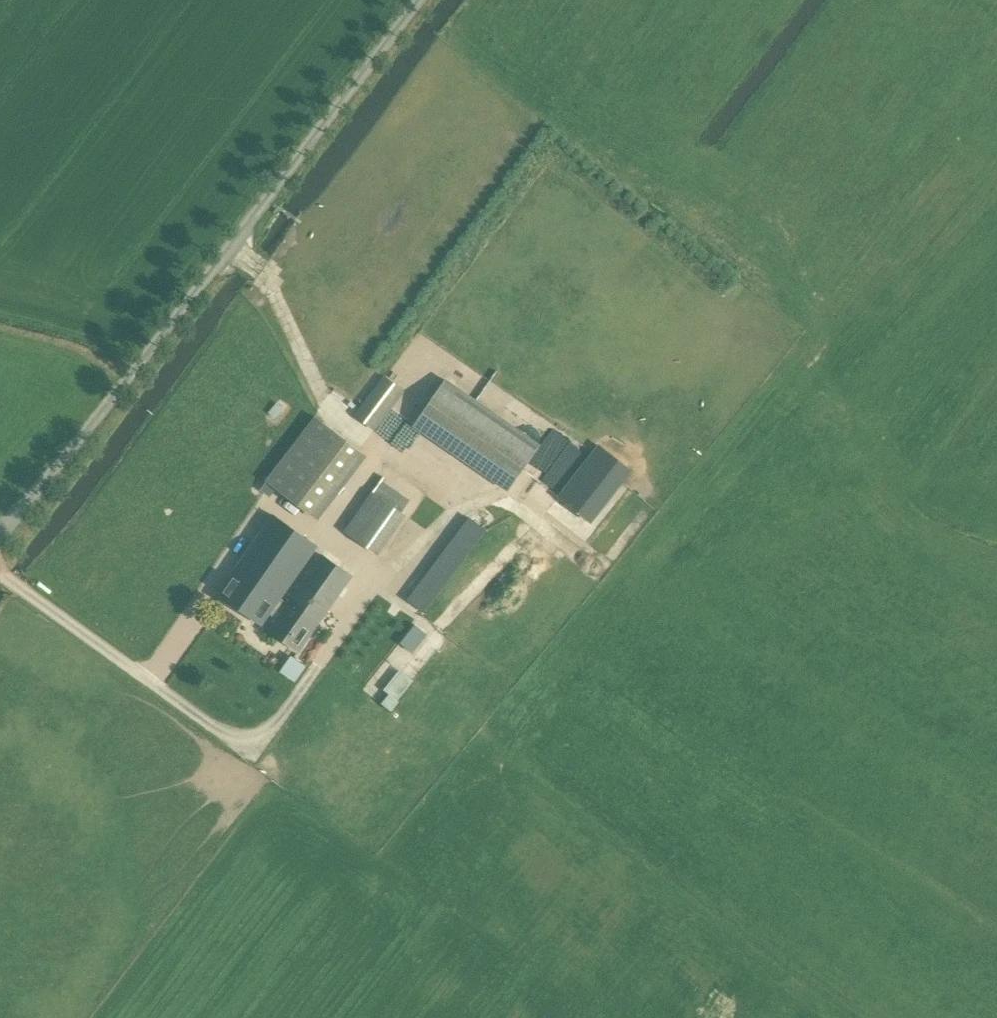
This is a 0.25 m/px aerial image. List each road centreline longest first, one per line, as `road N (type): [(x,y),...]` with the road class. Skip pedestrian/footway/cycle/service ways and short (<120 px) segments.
road 1 (track): [(0,543),(420,0)]

